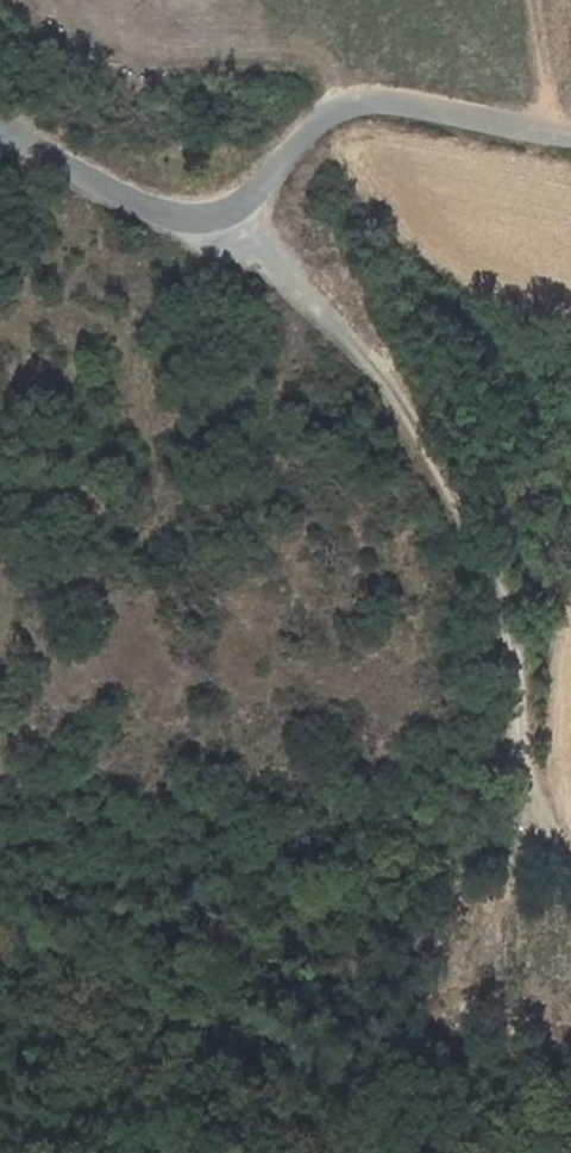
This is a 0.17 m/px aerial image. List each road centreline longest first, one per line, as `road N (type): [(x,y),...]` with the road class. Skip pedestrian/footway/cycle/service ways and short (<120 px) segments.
road 1 (track): [(246,203),(333,325),(387,378),(448,479),(502,607),(523,764),(570,858)]
road 2 (unclassified): [(0,126),(30,151),(129,202),(208,215),(246,203),(304,134),(347,104),(393,101),(570,134)]
road 3 (track): [(0,954),(326,958),(378,923),(432,862),(560,841)]

